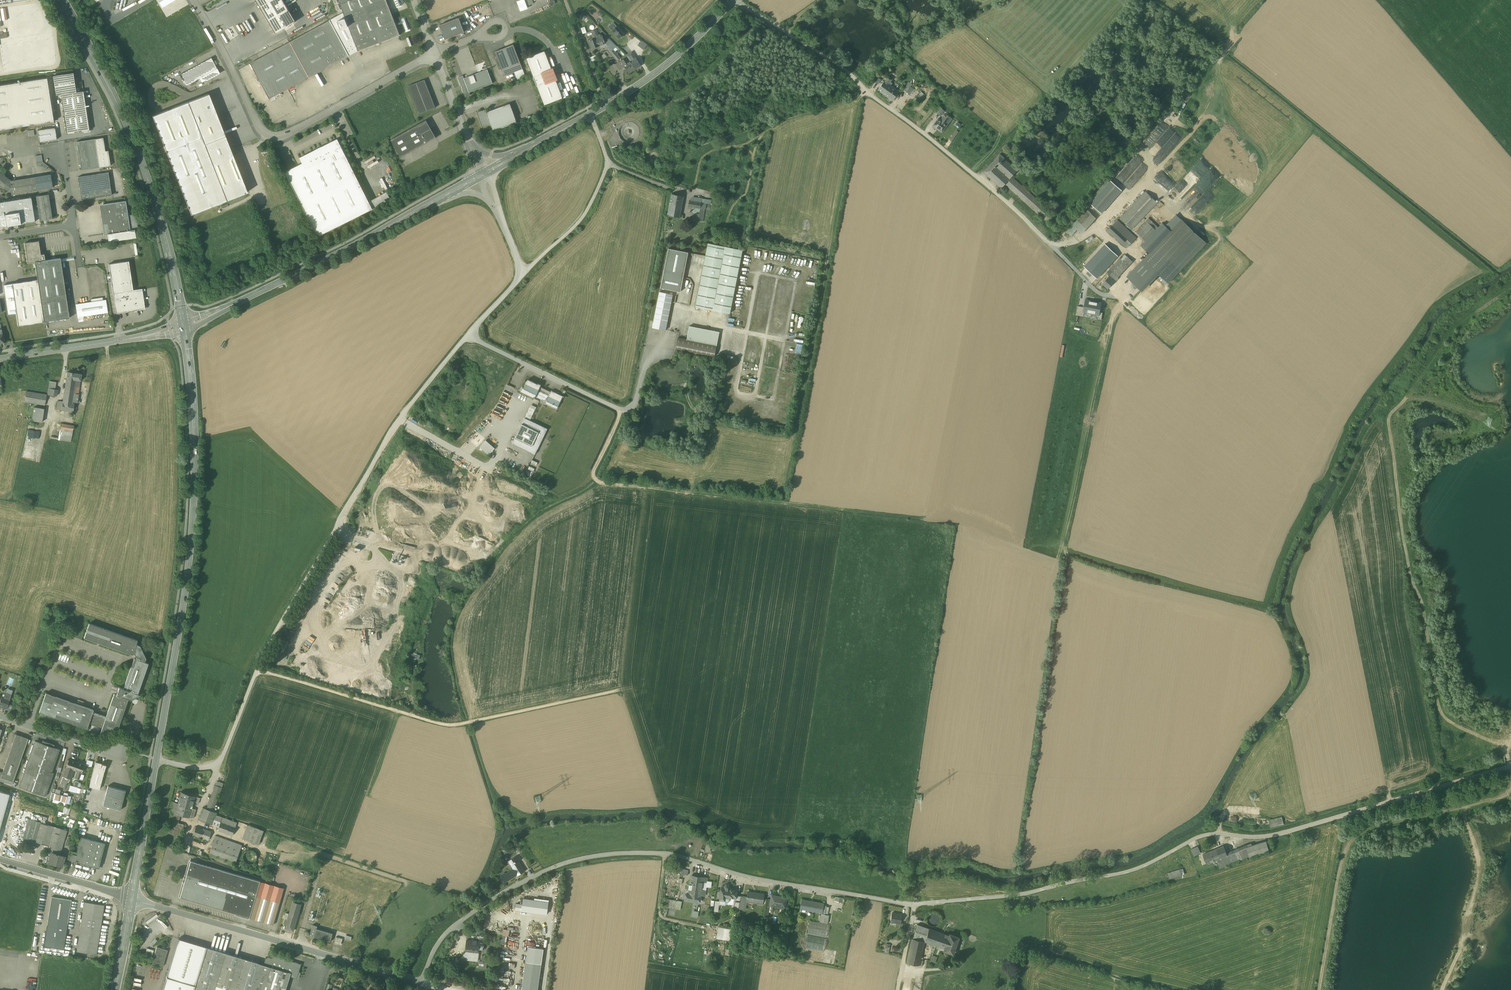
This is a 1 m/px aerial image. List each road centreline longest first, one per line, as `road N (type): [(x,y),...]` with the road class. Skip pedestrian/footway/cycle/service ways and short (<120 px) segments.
road 1 (unclassified): [(1510,764),(1276,834),(1215,831),(1133,870),(917,904),(747,877),(675,854),(599,856),(533,876),(482,906),(438,945),(424,982)]
road 2 (secondary): [(184,325),(195,513),(132,899)]
road 3 (track): [(158,757),(193,768),(222,758),(260,663),(399,419)]
road 4 (unclassified): [(739,0),(927,134),(1075,268)]
road 5 (track): [(618,408),(594,471),(598,482),(872,513)]
road 6 (secondary): [(62,0),(143,160),(184,325)]
road 7 (residential): [(193,0),(256,121),(274,136),(435,54)]
road 8 (secondary): [(184,325),(483,173)]
road 9 (secondary): [(483,173),(641,83),(734,0)]
road 10 (unclassified): [(399,419),(526,274),(483,173)]
road 11 (track): [(549,704),(454,725),(258,667)]
road 12 (residential): [(397,974),(132,899)]
road 13 (tertiary): [(0,360),(184,325)]
road 14 (track): [(975,175),(1087,51)]
road 15 (residential): [(132,899),(0,860)]
road 16 (track): [(526,274),(584,217),(608,167)]
road 17 (track): [(217,763),(195,822),(262,848)]
road 18 (residential): [(483,173),(435,54)]
road 19 (residential): [(119,749),(0,718)]

